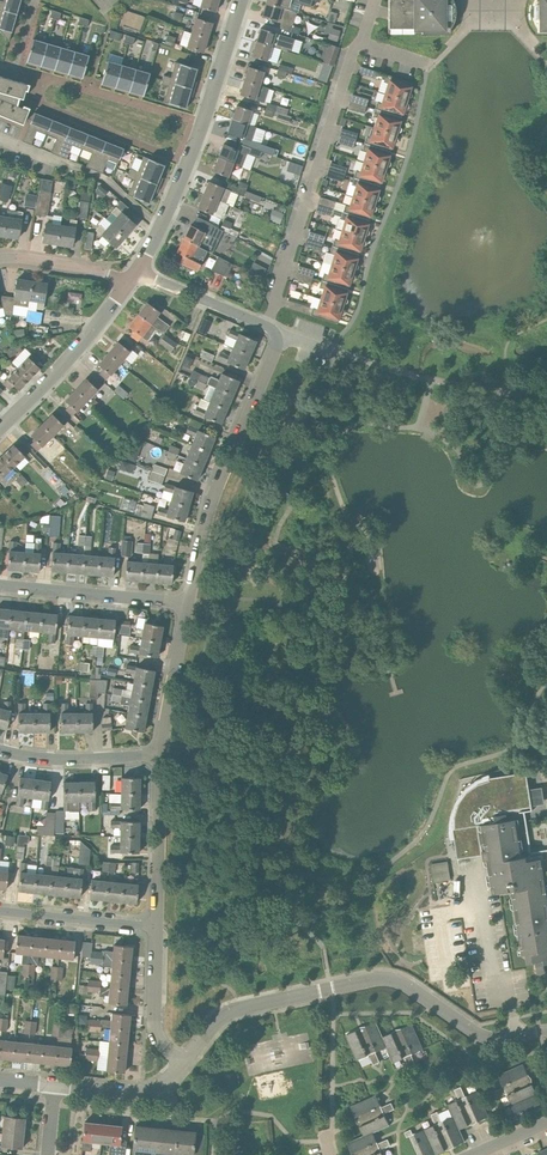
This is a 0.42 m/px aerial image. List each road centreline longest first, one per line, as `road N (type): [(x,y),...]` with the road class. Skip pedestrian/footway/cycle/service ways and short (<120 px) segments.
road 1 (residential): [(184,1060),(232,1010),(379,977),(501,1044),(546,1035)]
road 2 (residential): [(266,326),(375,0)]
road 3 (residential): [(132,277),(172,199),(242,0)]
road 4 (residential): [(187,604),(208,512),(277,337)]
road 5 (residential): [(0,428),(71,359),(132,277)]
road 6 (residential): [(0,585),(187,604)]
road 7 (residential): [(154,929),(160,755)]
road 8 (residential): [(160,755),(73,760),(0,751)]
road 9 (residential): [(0,911),(154,929)]
road 10 (residential): [(160,755),(187,604)]
road 11 (residential): [(184,1060),(164,1045),(151,1014),(154,929)]
road 12 (residential): [(266,326),(157,280),(132,277)]
road 13 (residential): [(55,1089),(135,1094),(155,1089),(184,1060)]
road 14 (residential): [(0,258),(132,277)]

